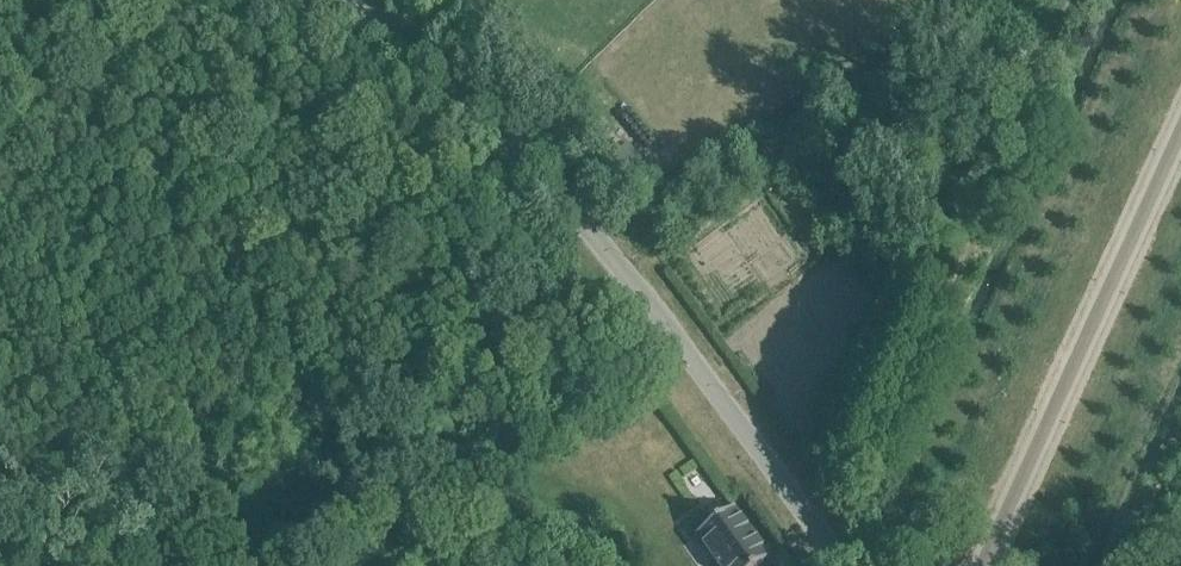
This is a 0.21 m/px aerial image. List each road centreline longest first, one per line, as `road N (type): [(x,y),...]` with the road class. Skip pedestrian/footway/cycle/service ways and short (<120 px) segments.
road 1 (residential): [(362,0),(476,95),(584,207),(840,565)]
road 2 (unclassified): [(982,565),(1180,140)]

